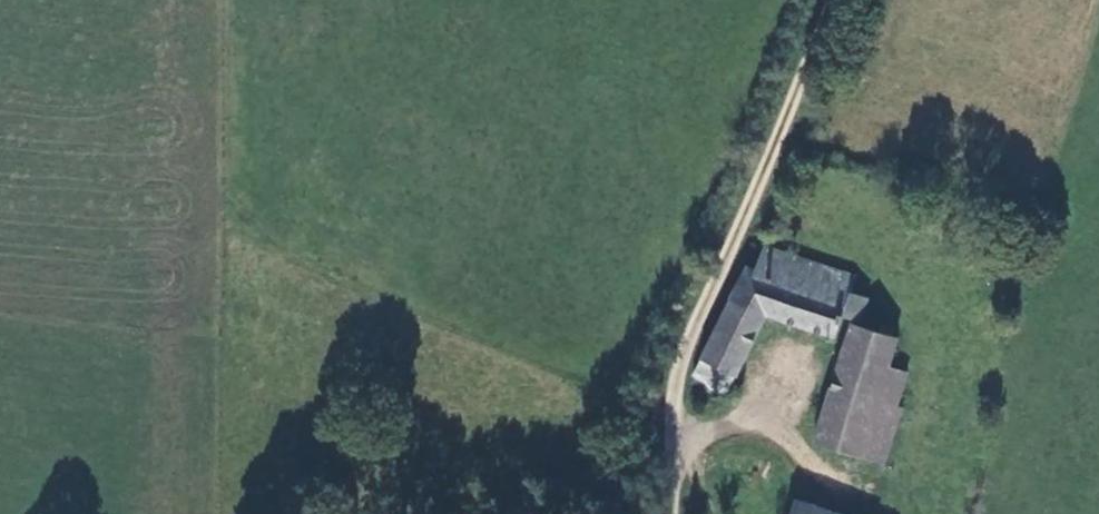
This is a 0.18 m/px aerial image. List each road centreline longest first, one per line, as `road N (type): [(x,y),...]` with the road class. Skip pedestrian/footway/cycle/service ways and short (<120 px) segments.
road 1 (unclassified): [(671,513),(685,347),(831,0)]

